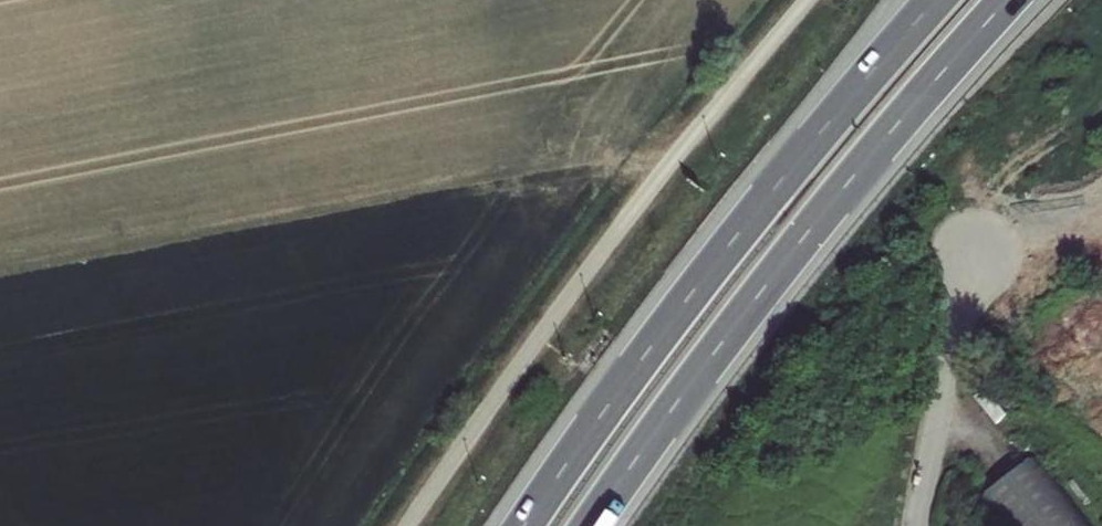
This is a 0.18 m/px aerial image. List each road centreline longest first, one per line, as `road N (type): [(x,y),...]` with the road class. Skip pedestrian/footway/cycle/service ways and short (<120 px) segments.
road 1 (trunk): [(590,525),(755,300),(1006,0)]
road 2 (trunk): [(940,0),(749,223),(529,525)]
road 3 (residential): [(404,525),(603,237)]
road 4 (residential): [(809,0),(603,237)]
road 5 (residential): [(917,525),(970,271)]

